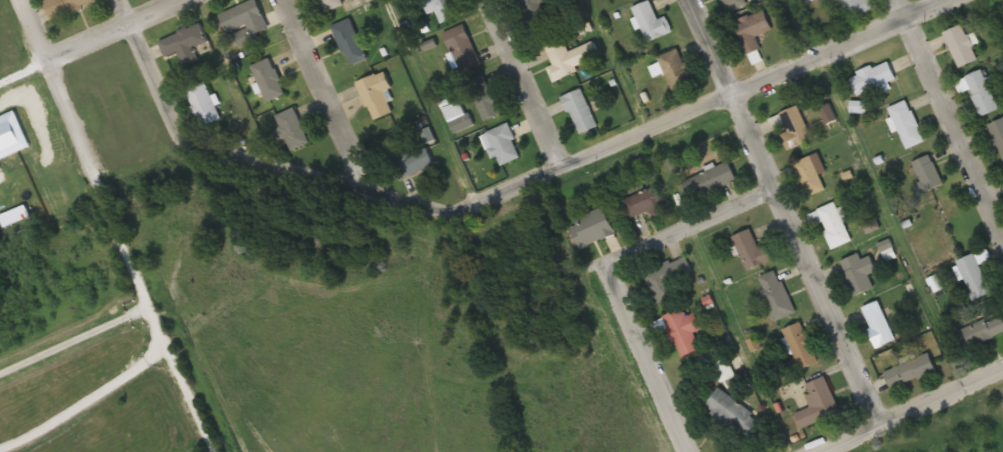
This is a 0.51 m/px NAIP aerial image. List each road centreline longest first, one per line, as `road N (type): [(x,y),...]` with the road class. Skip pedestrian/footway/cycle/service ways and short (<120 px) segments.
road 1 (residential): [(362,190),(441,210),(485,201),(956,0)]
road 2 (residential): [(883,420),(690,0)]
road 3 (residential): [(210,448),(46,59)]
road 4 (residential): [(362,190),(178,138),(115,0)]
road 5 (residential): [(893,0),(1002,250)]
road 6 (residential): [(362,190),(284,0)]
road 7 (residential): [(1002,367),(815,451)]
road 8 (residential): [(600,264),(683,451)]
road 9 (residential): [(600,264),(774,187)]
road 10 (residential): [(561,165),(485,0)]
road 11 (tertiary): [(46,59),(174,0)]

